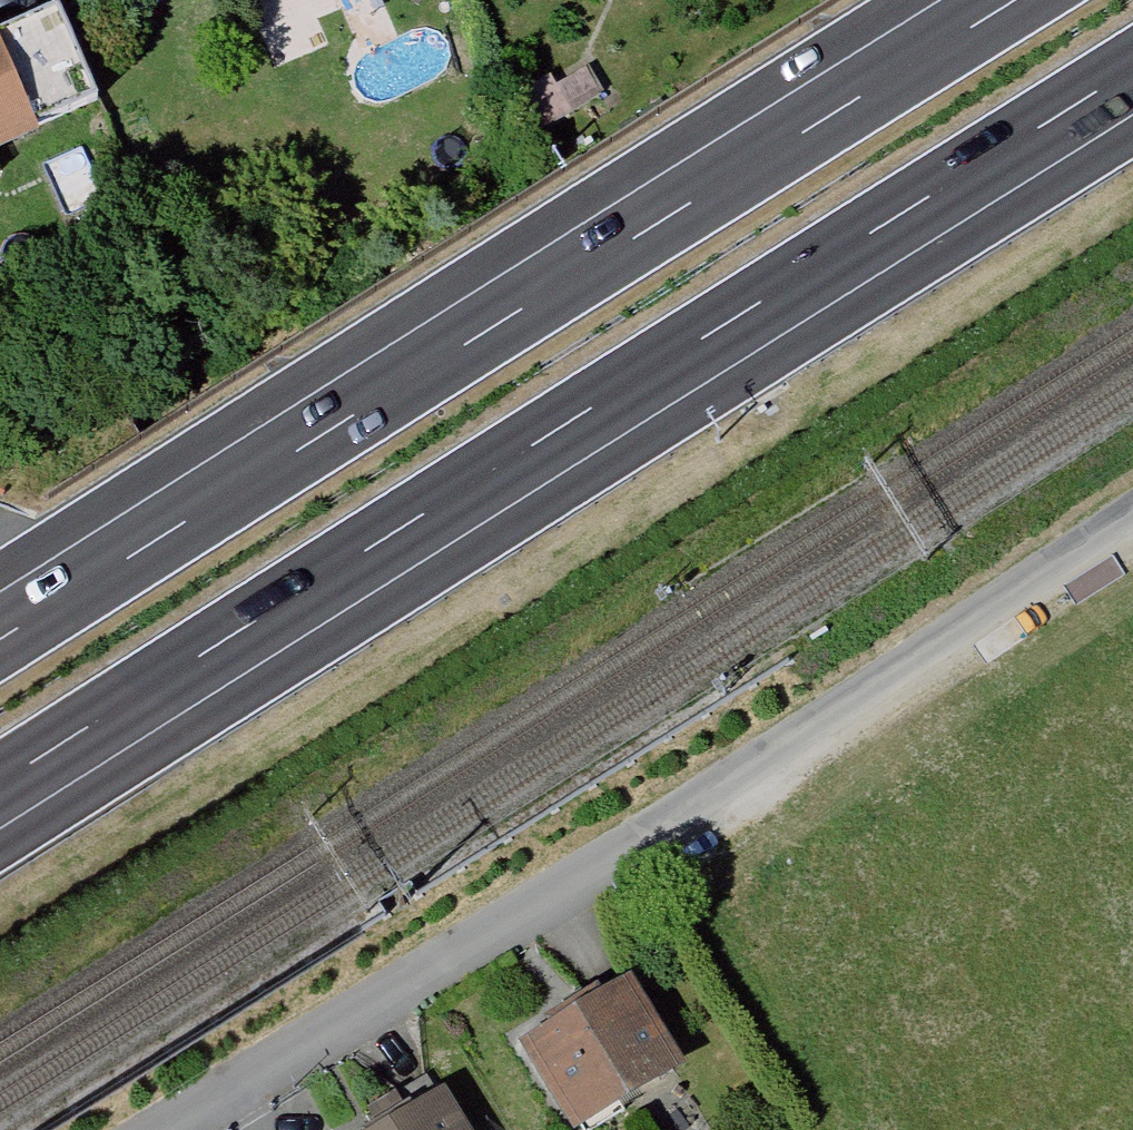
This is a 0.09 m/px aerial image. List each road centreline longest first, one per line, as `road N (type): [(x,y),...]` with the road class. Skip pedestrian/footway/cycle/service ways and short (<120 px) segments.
road 1 (motorway): [(0,784),(1132,70)]
road 2 (motorway): [(1009,0),(0,635)]
road 3 (residential): [(768,752),(153,1129)]
road 4 (unclassified): [(1132,516),(768,752)]

